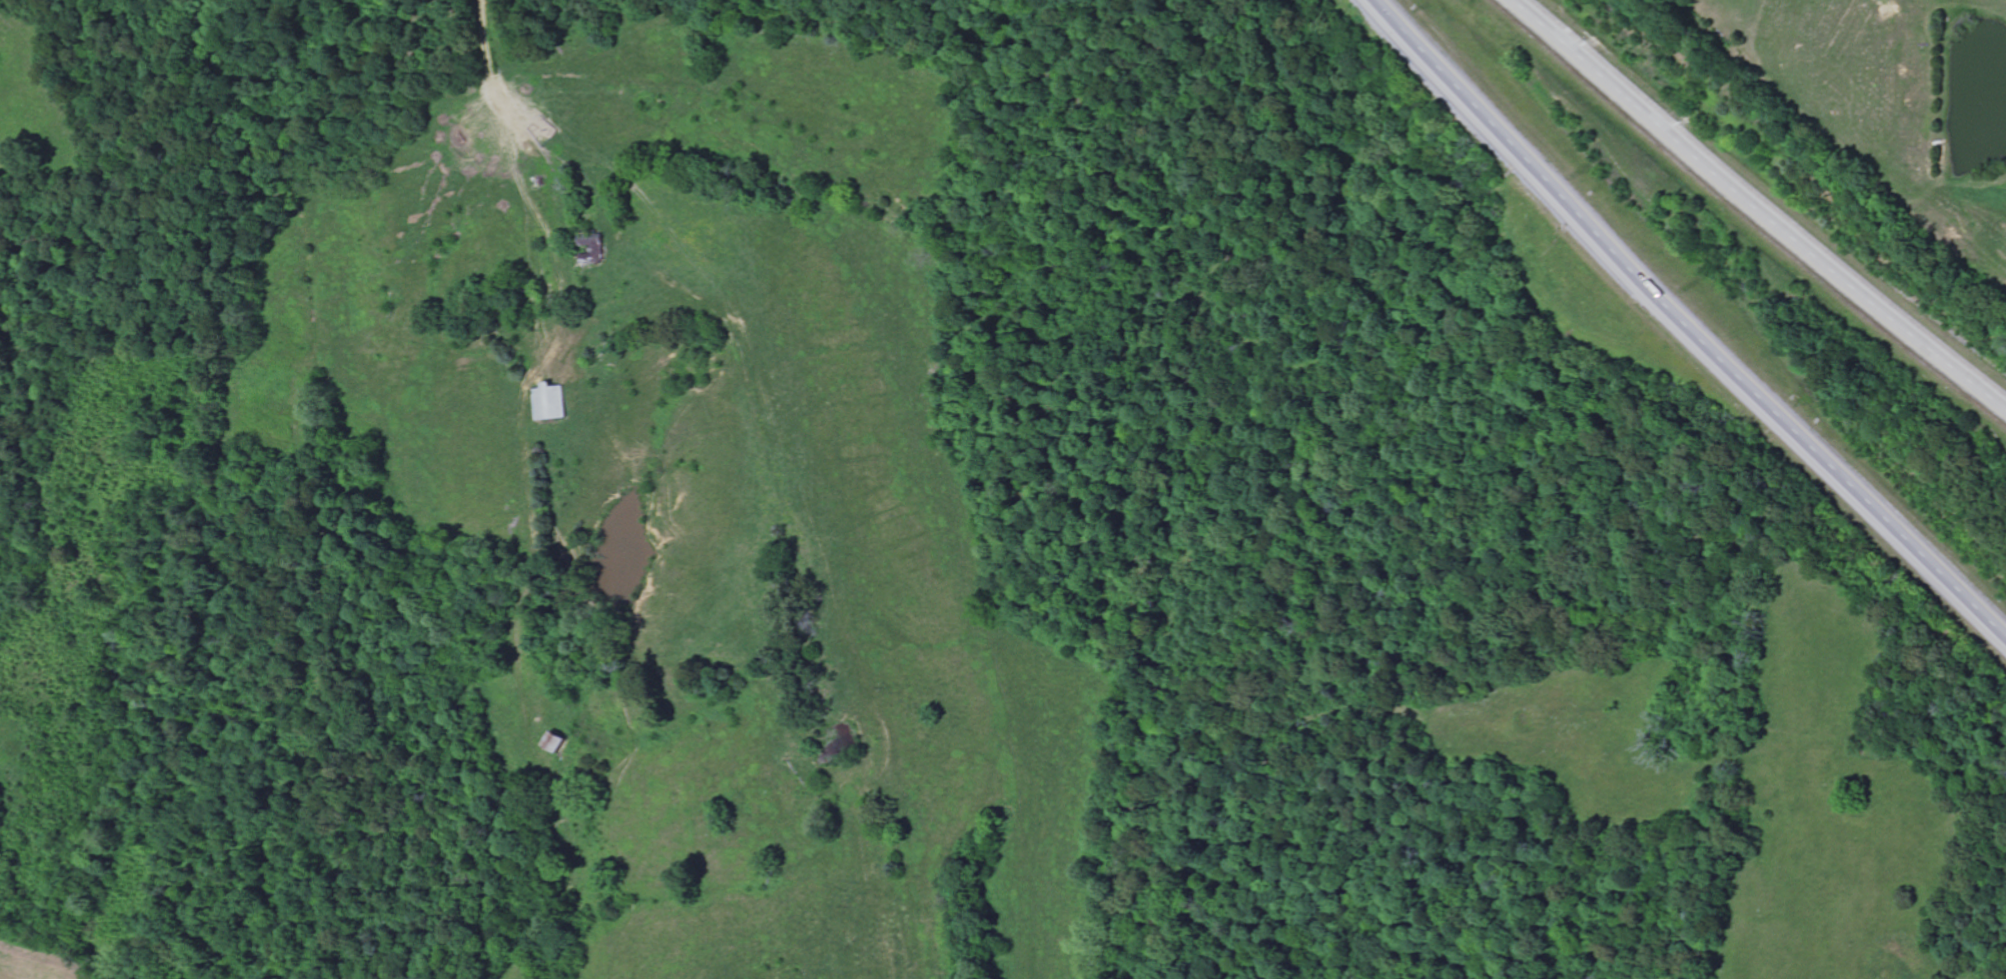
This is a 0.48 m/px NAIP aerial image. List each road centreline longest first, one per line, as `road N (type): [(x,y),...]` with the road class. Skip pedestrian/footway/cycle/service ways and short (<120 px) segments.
road 1 (motorway): [(1381,0),(1701,339),(2005,638)]
road 2 (motorway): [(2005,412),(1794,246),(1509,0)]
road 3 (residential): [(503,0),(527,115),(559,167)]

